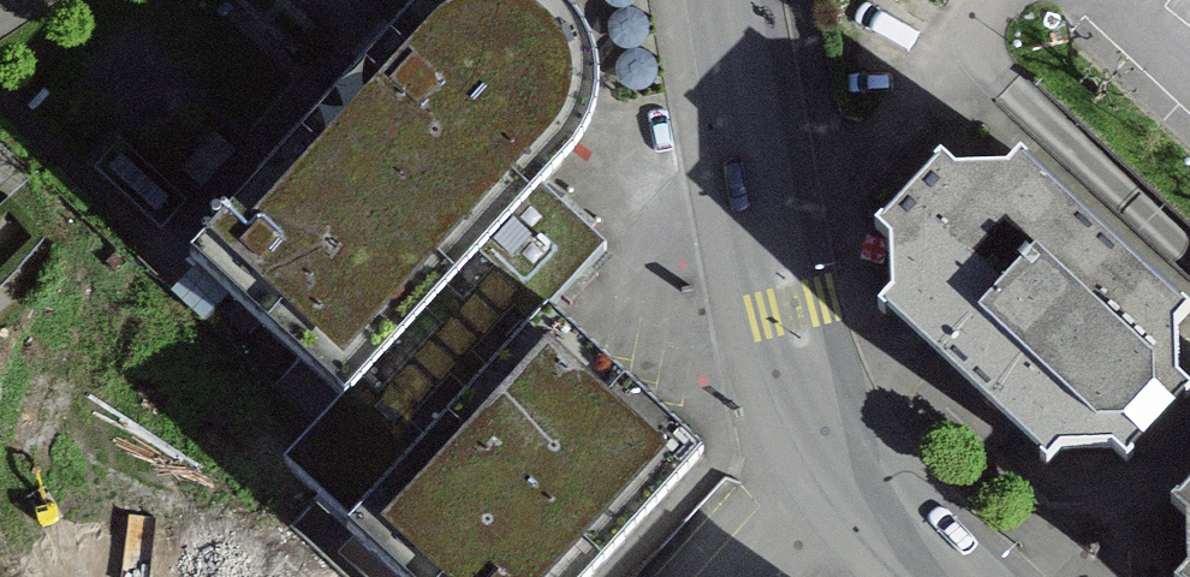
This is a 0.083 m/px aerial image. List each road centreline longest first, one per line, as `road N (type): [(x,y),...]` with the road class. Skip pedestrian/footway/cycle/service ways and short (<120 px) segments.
road 1 (residential): [(736,0),(792,308),(815,378),(857,450),(973,576)]

